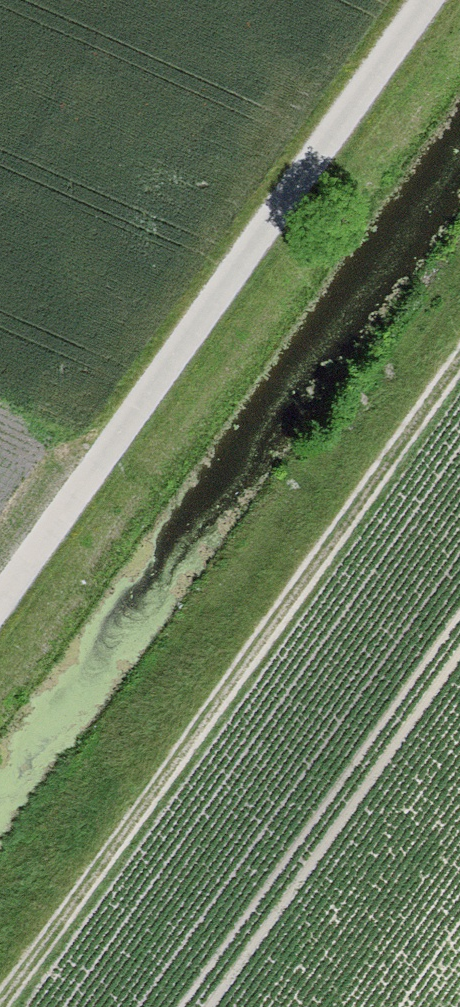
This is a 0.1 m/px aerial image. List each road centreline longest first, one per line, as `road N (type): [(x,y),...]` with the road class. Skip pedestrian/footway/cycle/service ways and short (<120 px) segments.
road 1 (track): [(3,1006),(459,369)]
road 2 (track): [(435,0),(0,611)]

